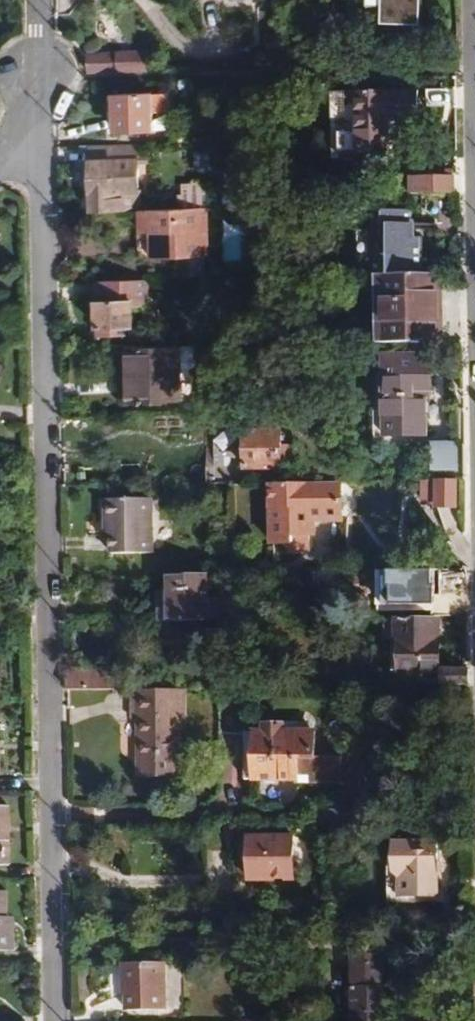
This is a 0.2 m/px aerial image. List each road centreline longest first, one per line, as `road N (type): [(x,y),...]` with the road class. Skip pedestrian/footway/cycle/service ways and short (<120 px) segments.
road 1 (residential): [(53,1020),(35,87)]
road 2 (residential): [(474,231),(470,0)]

